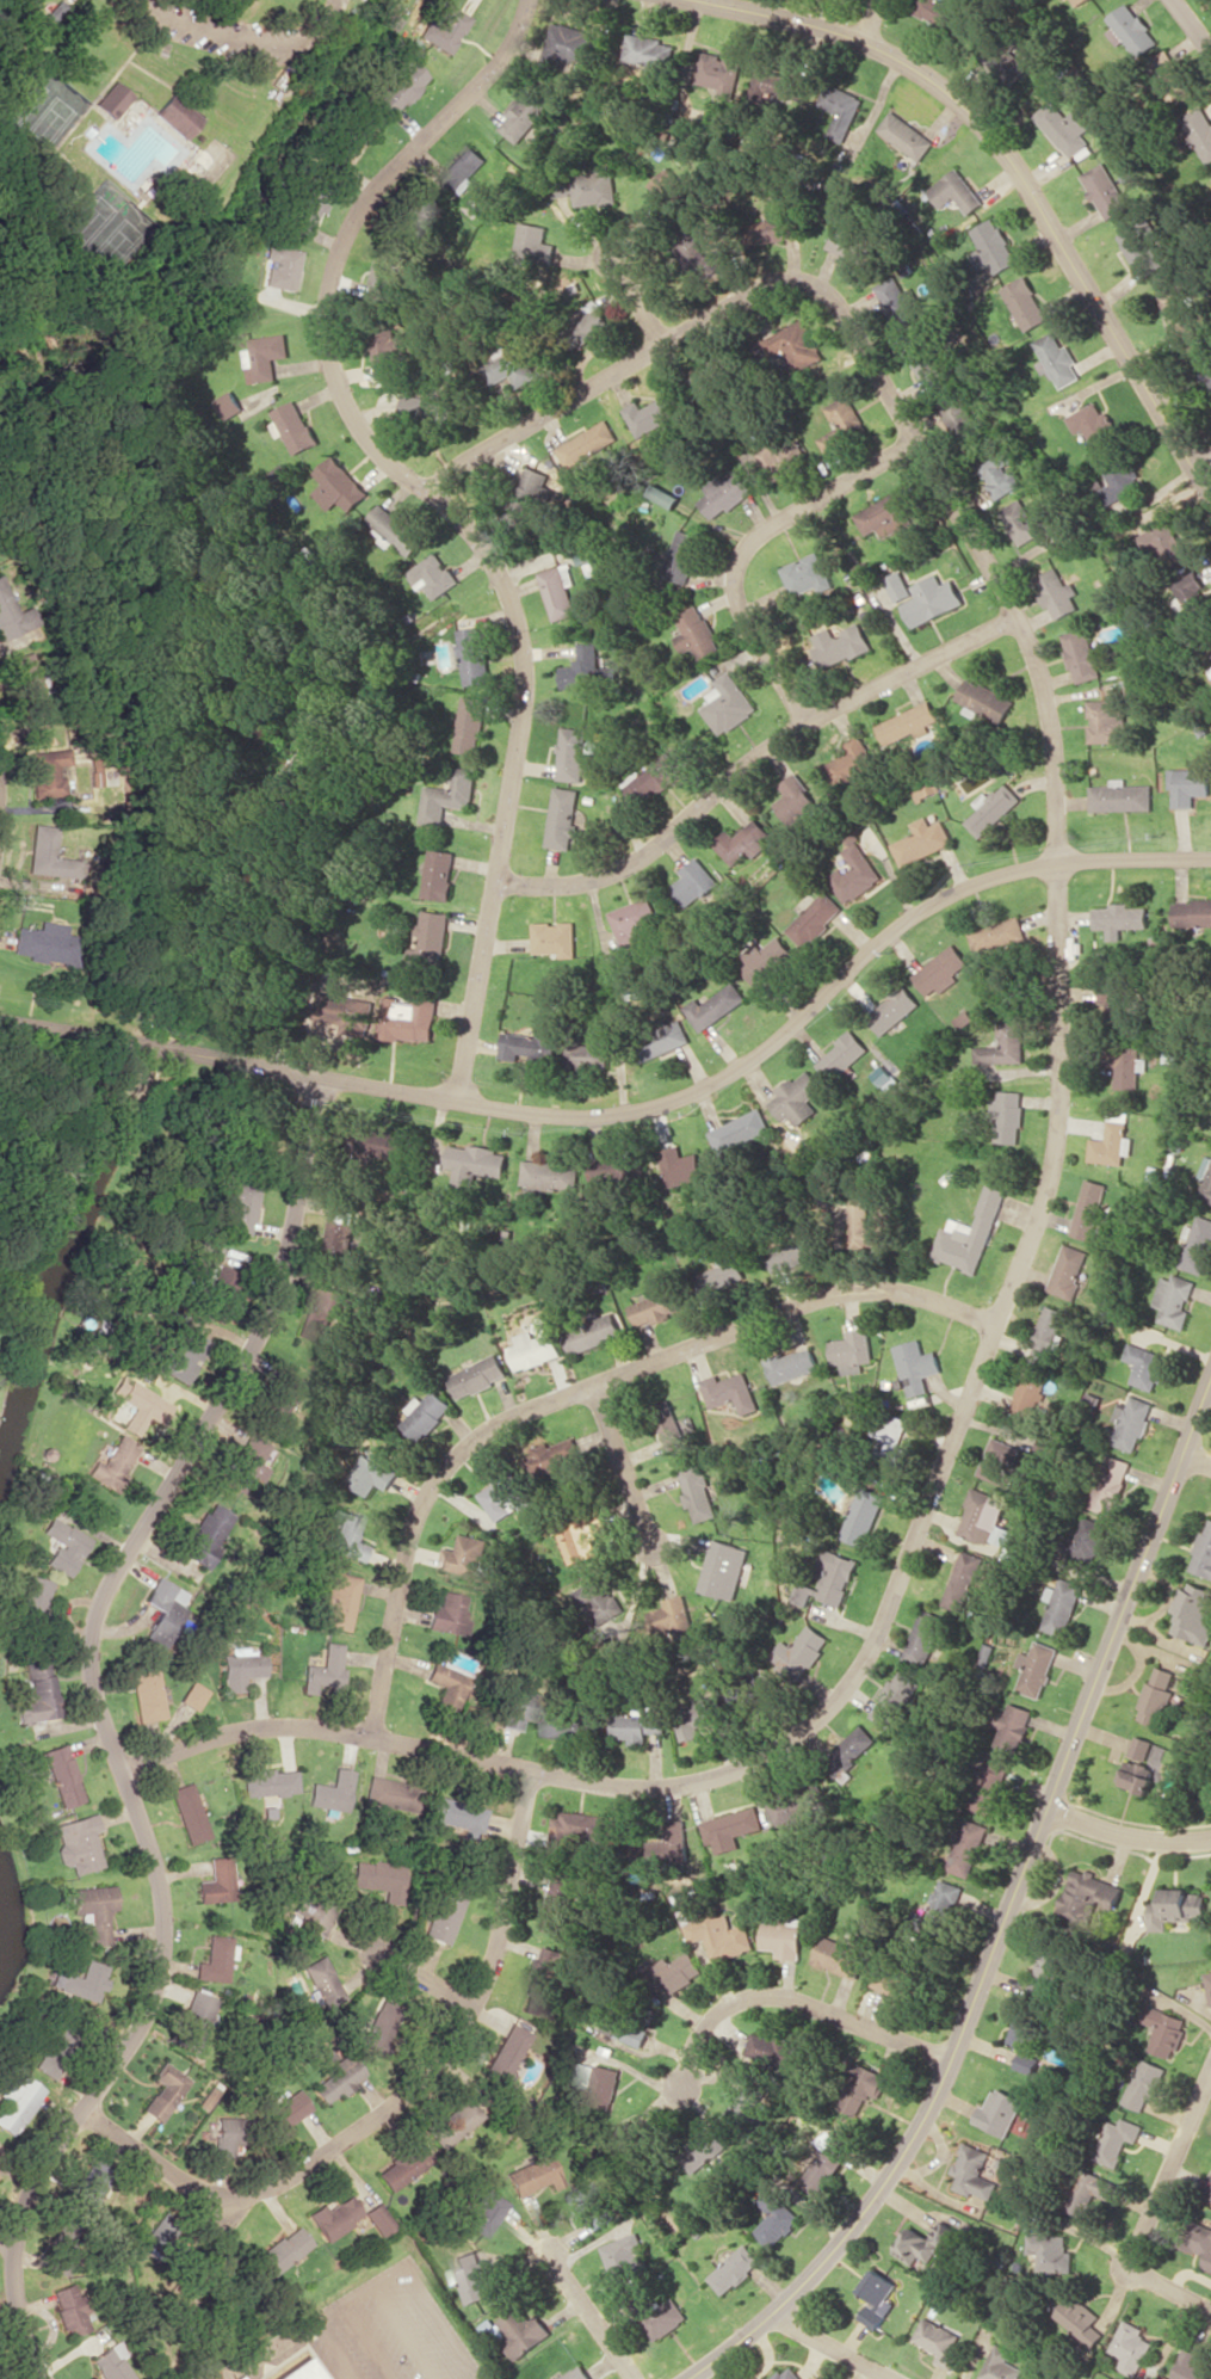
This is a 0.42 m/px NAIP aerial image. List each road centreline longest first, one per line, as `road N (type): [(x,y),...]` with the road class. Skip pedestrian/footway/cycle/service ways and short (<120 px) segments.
road 1 (residential): [(117,1770),(230,1732),(292,1726),(604,1785),(675,1788),(743,1768),(801,1734),(848,1687),(879,1631),(1001,1323),(1056,1150),(1054,784),(1036,662),(1018,617),(839,304),(814,284),(760,286),(453,469),(432,497)]
road 2 (residential): [(42,2378),(11,2291),(12,2239),(48,2153),(149,2001),(161,1945),(160,1890),(117,1770),(91,1639),(111,1578),(253,1348),(279,1276),(322,1078)]
road 3 (residential): [(0,1021),(455,1102),(592,1114),(650,1108),(744,1065),(897,926),(941,898),(1056,863),(1210,857)]
road 4 (residential): [(455,1102),(517,753),(524,647),(512,597),(480,546),(432,497),(381,461),(348,409),(332,366),(328,312),(332,264),(346,224),(505,51),(525,0)]
road 5 (tertiary): [(687,2378),(773,2318),(855,2233),(898,2169),(1210,1388)]
road 6 (residential): [(367,1738),(410,1517),(443,1466),(489,1429),(817,1298),(923,1295),(1001,1323)]
road 7 (tertiary): [(1210,498),(1012,160),(972,115),(925,75),(867,44),(701,0)]
road 8 (residential): [(81,2108),(186,2183),(225,2195),(258,2190),(367,2124),(433,2065),(486,1967),(513,1867),(527,1770)]
road 9 (residential): [(494,881),(562,887),(614,875),(805,723),(1018,617)]
road 10 (residential): [(805,723),(735,598),(741,551),(765,528),(916,439)]
road 11 (residential): [(946,2064),(814,2001),(765,1997),(708,2022),(680,2083)]
road 12 (residential): [(1210,2310),(1130,2266),(1210,2100)]
road 13 (residential): [(594,1386),(661,1545)]
road 14 (residential): [(1044,1812),(1147,1836),(1210,1837)]
road 15 (residential): [(632,2378),(552,2262)]
road 16 (residential): [(773,2318),(888,2378)]

